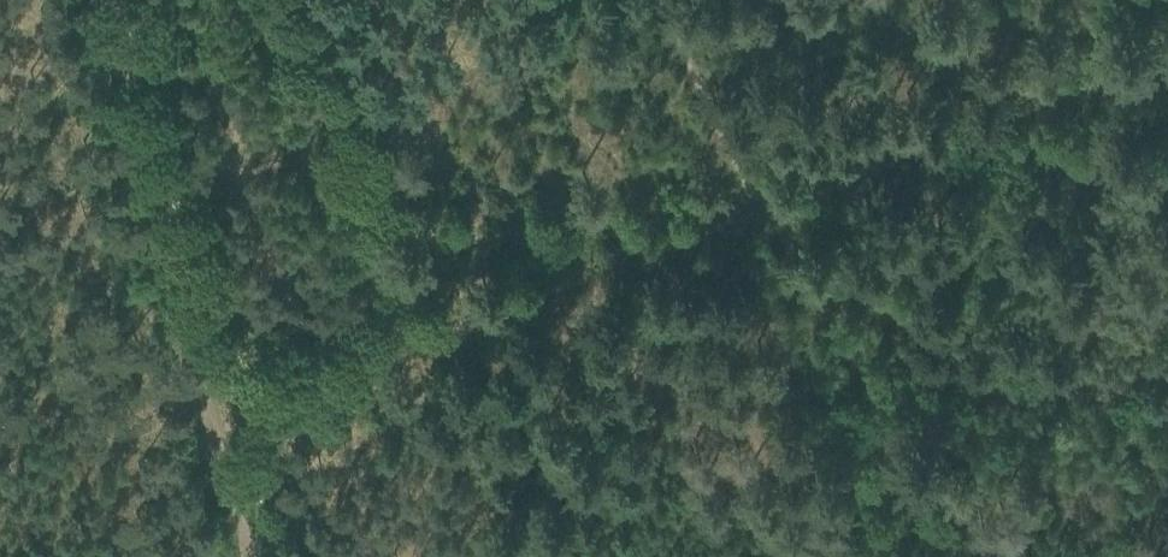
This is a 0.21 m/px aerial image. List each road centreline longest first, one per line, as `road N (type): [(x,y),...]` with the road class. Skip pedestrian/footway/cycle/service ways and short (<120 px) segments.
road 1 (track): [(101,0),(258,556)]
road 2 (track): [(212,385),(470,318),(760,209)]
road 3 (track): [(760,209),(1167,52)]
road 4 (track): [(760,209),(658,0)]

